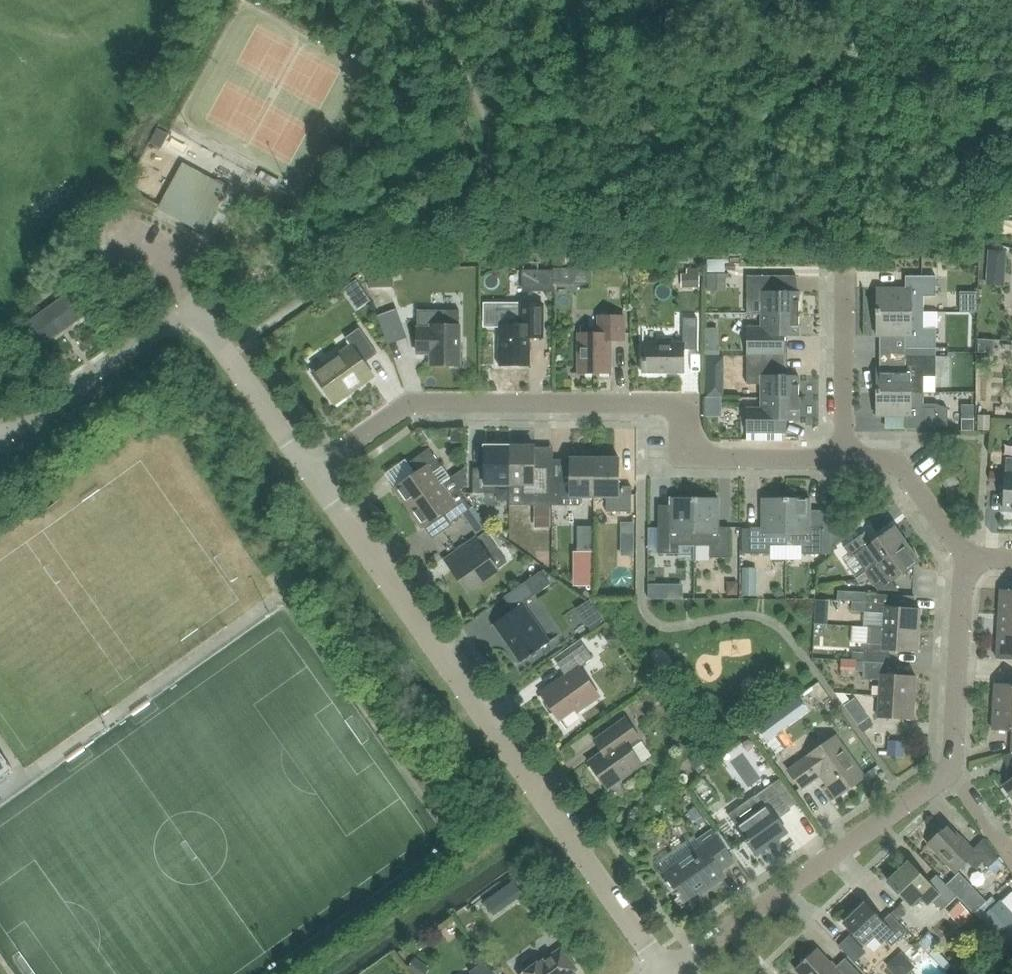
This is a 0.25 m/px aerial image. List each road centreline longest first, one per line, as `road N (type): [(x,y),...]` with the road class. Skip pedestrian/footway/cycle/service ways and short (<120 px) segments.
road 1 (residential): [(666,973),(310,473)]
road 2 (residential): [(844,458),(689,458),(685,404),(407,404),(310,473)]
road 3 (residential): [(0,442),(192,305),(285,437)]
road 4 (residential): [(666,973),(948,770)]
road 5 (residential): [(948,770),(965,555)]
road 6 (residential): [(844,458),(844,269)]
road 7 (residential): [(965,555),(894,458),(844,458)]

